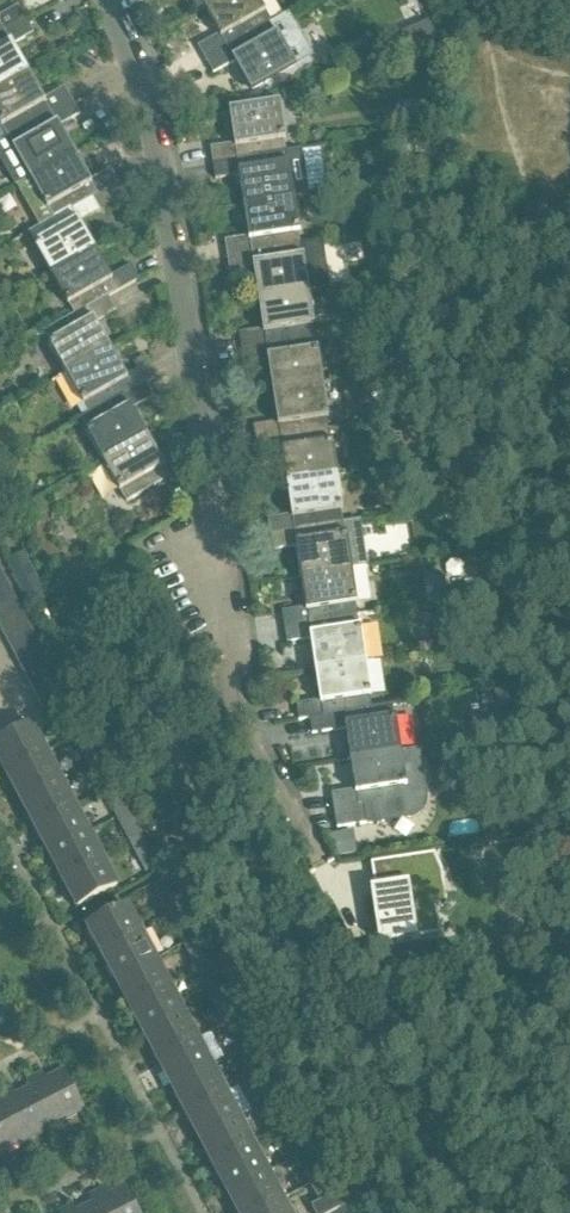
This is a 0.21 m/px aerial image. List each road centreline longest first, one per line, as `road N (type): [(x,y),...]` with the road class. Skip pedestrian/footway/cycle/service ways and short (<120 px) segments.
road 1 (residential): [(219,611),(221,535),(166,174),(141,62),(107,0)]
road 2 (residential): [(219,611),(241,657),(222,684),(321,861)]

